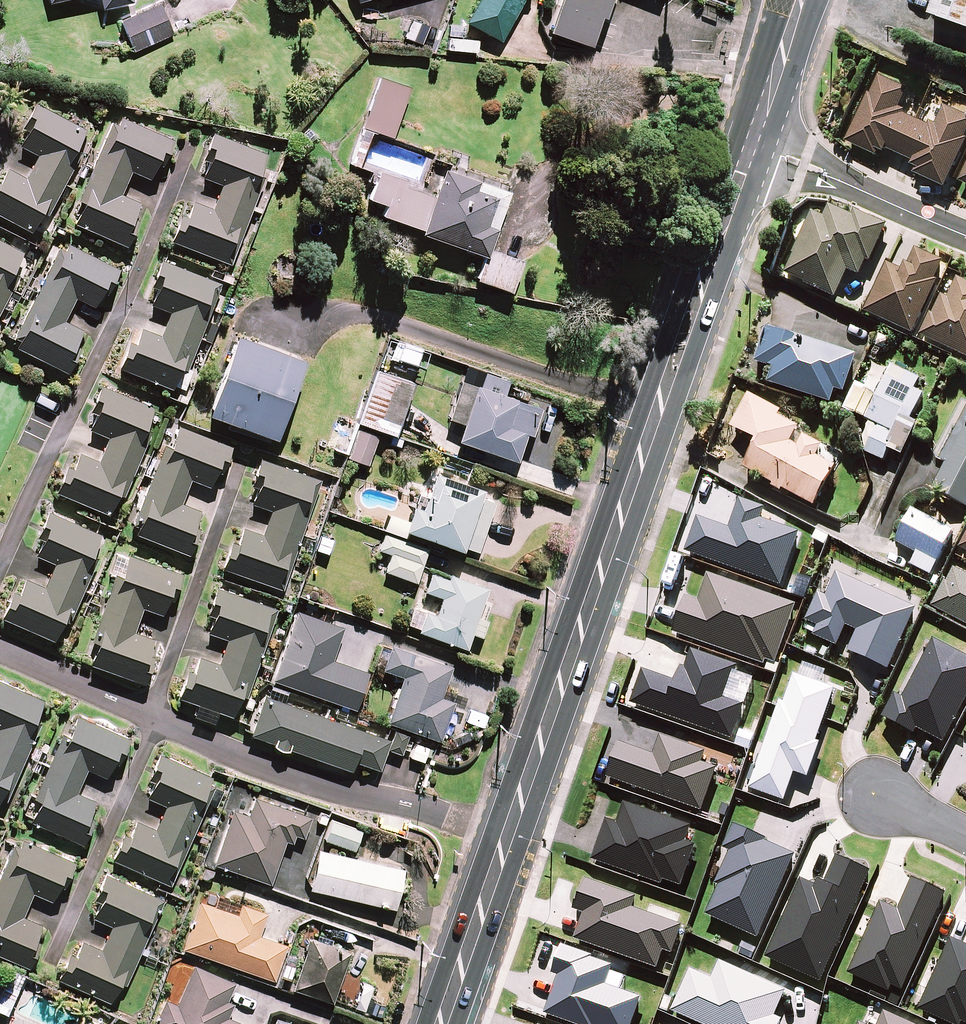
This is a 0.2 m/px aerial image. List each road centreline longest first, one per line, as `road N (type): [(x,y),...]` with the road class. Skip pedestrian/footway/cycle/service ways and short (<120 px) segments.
road 1 (secondary): [(752,144),(507,837)]
road 2 (residential): [(0,569),(188,151)]
road 3 (residential): [(157,722),(330,788),(507,837)]
road 4 (residential): [(237,468),(157,722)]
road 5 (residential): [(157,722),(55,957)]
road 6 (residential): [(965,236),(752,144)]
road 7 (secondary): [(507,837),(443,1023)]
road 8 (residential): [(0,651),(157,722)]
road 9 (secondary): [(797,0),(752,144)]

